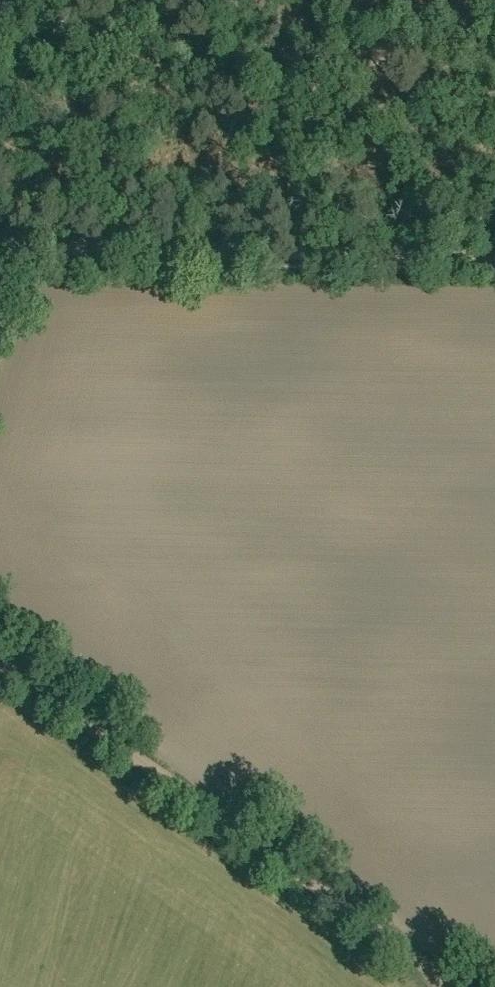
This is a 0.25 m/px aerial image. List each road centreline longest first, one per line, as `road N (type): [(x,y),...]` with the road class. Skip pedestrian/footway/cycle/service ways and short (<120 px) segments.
road 1 (track): [(0,661),(457,986)]
road 2 (track): [(0,246),(494,257)]

